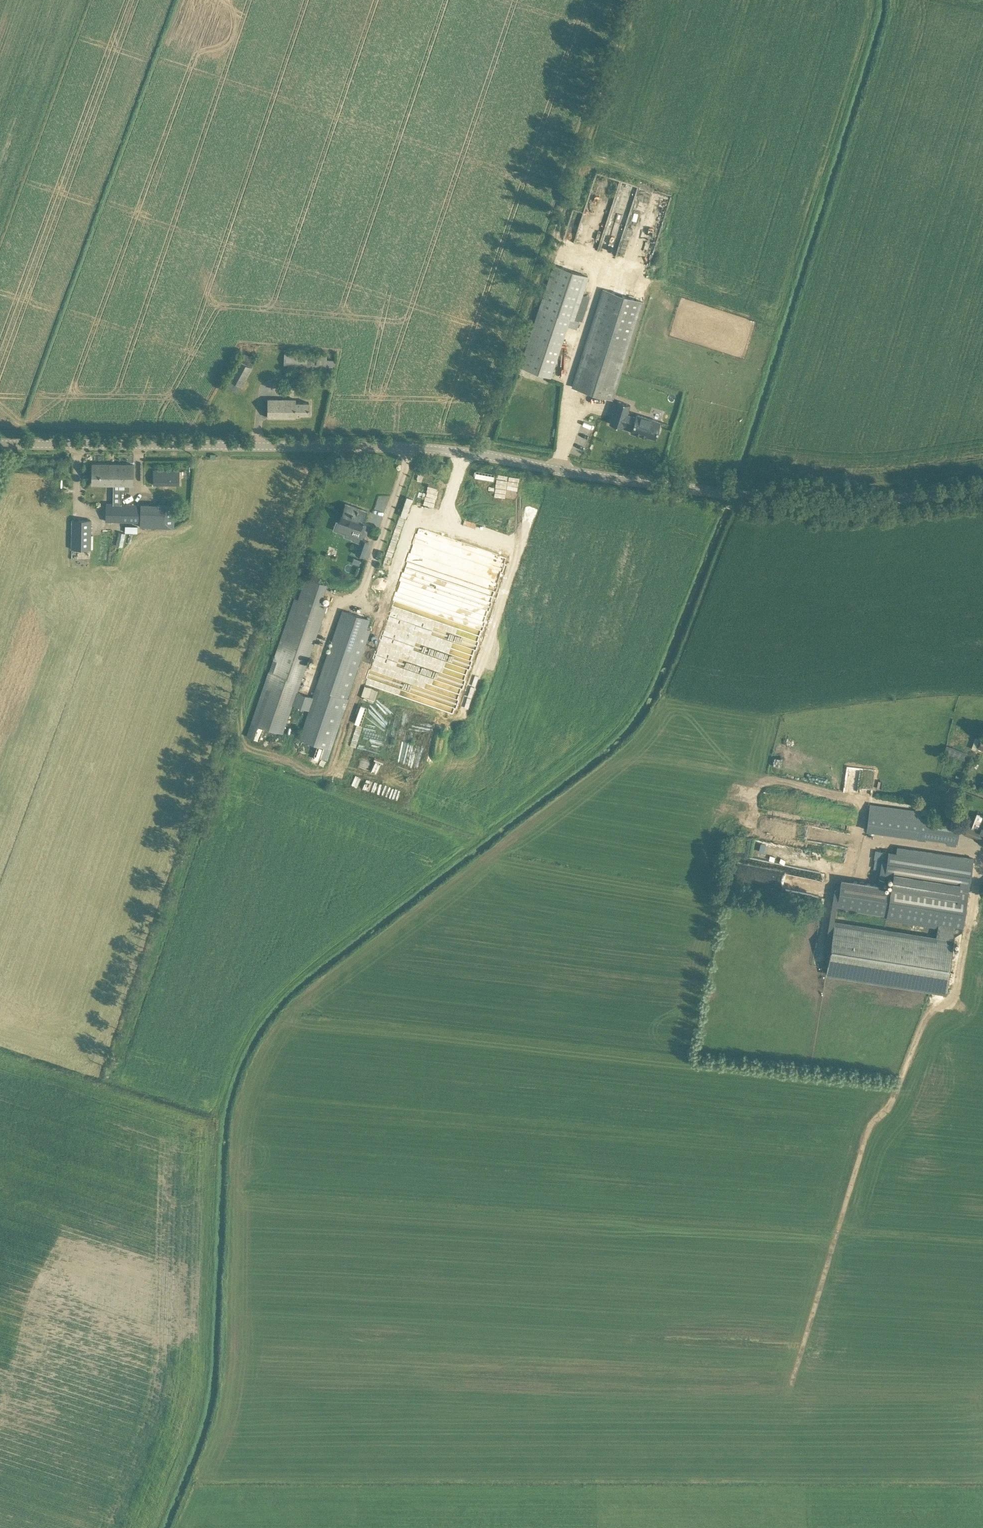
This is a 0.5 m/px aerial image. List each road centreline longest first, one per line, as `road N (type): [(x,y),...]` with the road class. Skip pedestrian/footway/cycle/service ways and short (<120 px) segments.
road 1 (unclassified): [(0,447),(423,455),(817,505),(982,494)]

